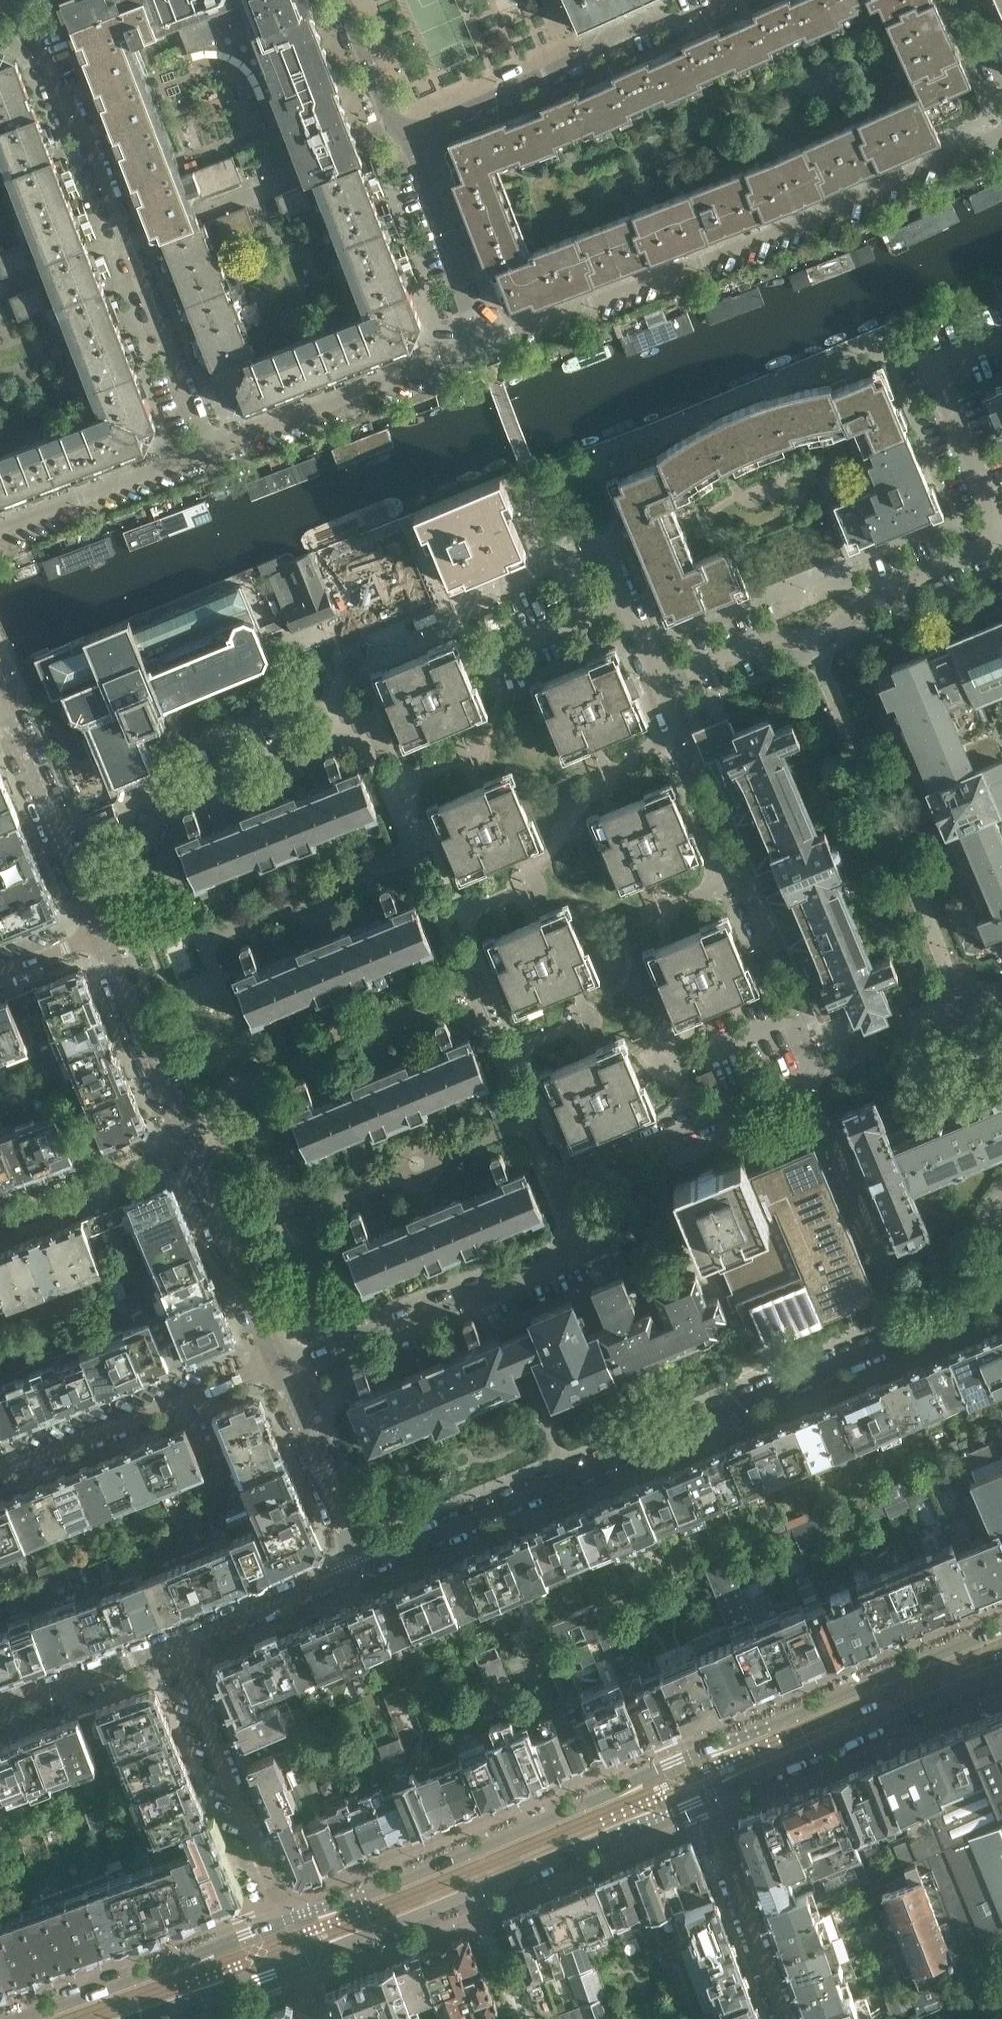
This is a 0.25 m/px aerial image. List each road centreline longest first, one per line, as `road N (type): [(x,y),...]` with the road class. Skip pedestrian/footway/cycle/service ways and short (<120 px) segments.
road 1 (secondary): [(1001,1621),(281,1921)]
road 2 (residential): [(659,683),(815,1067),(560,1182)]
road 3 (residential): [(362,1565),(1001,1297)]
road 4 (residential): [(1001,141),(485,348)]
road 5 (residential): [(560,1182),(543,1164),(362,737),(332,718)]
road 6 (residential): [(332,718),(356,642),(598,539),(606,542),(659,683)]
road 7 (residential): [(206,453),(84,135),(61,104),(19,0)]
road 8 (secondary): [(293,1965),(696,1802)]
road 9 (residential): [(275,1365),(569,1254),(579,1240),(577,1221),(560,1182)]
road 10 (secondary): [(696,1802),(1001,1673)]
road 11 (residential): [(83,892),(134,870),(176,793),(319,737),(332,718)]
road 12 (residential): [(206,453),(485,348)]
road 13 (residential): [(281,1921),(173,1645)]
road 14 (residential): [(275,1365),(0,1471)]
road 15 (secondary): [(281,1921),(5,2018)]
road 16 (residential): [(1001,529),(941,393),(936,365),(1001,337)]
road 17 (residential): [(275,1365),(187,1150)]
road 18 (residential): [(780,2018),(696,1802)]
road 19 (residential): [(187,1150),(101,937)]
road 20 (residential): [(485,348),(404,137)]
road 21 (residential): [(0,530),(206,453)]
road 22 (residential): [(362,1565),(275,1365)]
road 23 (residential): [(83,892),(5,698)]
road 24 (residential): [(173,1645),(362,1565)]
road 25 (residential): [(0,1223),(187,1150)]
road 26 (residential): [(404,137),(577,65)]
road 27 (residential): [(0,1708),(173,1645)]
road 28 (residential): [(577,65),(666,19),(700,17),(736,0)]
road 29 (secondary): [(150,2018),(293,1965)]
road 30 (residential): [(404,137),(346,0)]
road 31 (track): [(524,2018),(471,1893)]
road 32 (residential): [(881,594),(987,552),(1001,538)]

